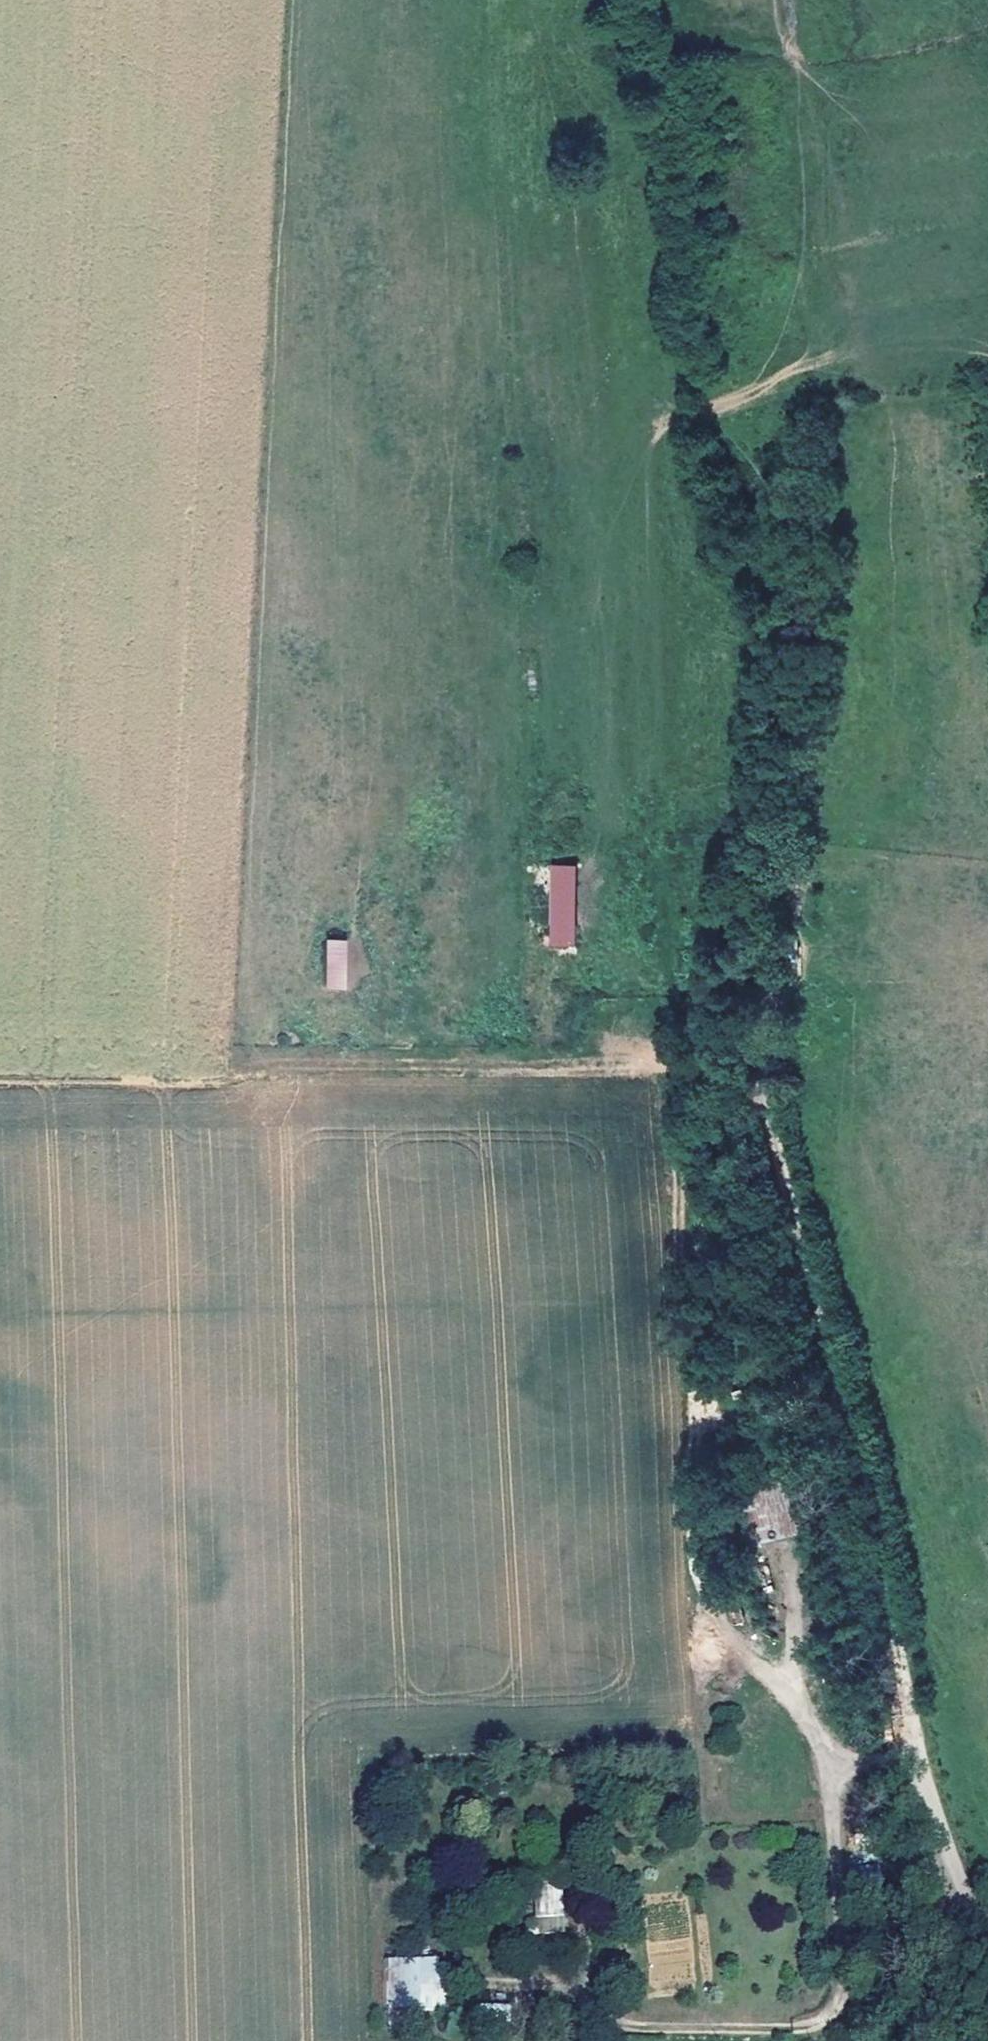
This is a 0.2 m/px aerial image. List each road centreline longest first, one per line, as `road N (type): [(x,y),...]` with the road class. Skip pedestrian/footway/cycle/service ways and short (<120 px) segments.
road 1 (unclassified): [(987,1936),(920,1757),(865,1499),(757,1077)]

